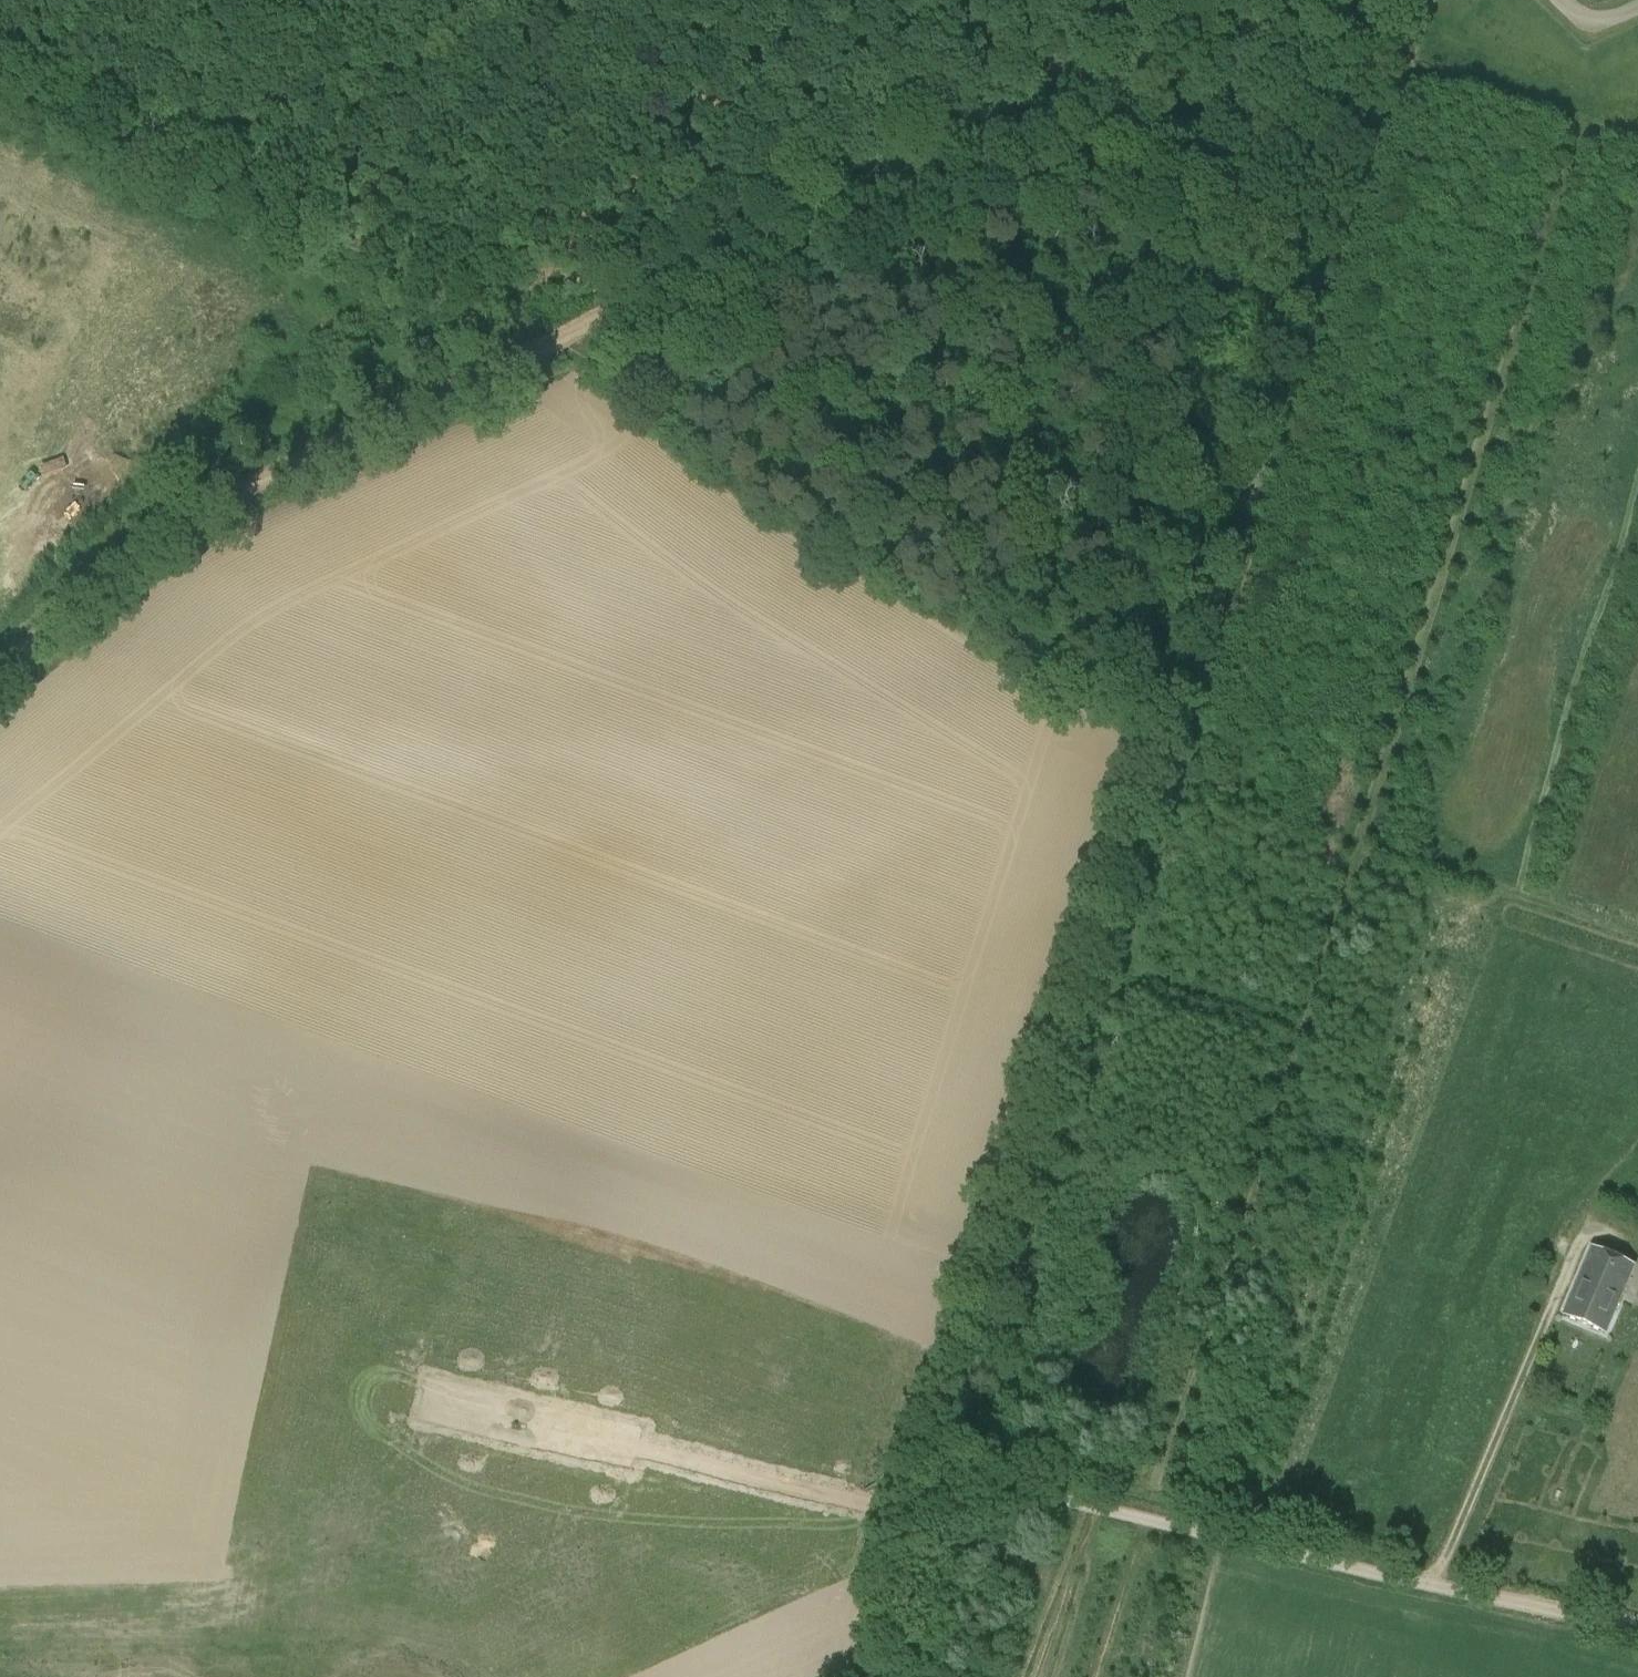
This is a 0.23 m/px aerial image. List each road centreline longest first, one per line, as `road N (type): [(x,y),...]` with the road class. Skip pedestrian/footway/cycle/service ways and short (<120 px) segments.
road 1 (unclassified): [(884,1676),(1118,852),(1392,0)]
road 2 (track): [(0,692),(224,506),(1286,0)]
road 3 (track): [(944,1471),(1637,1629)]

